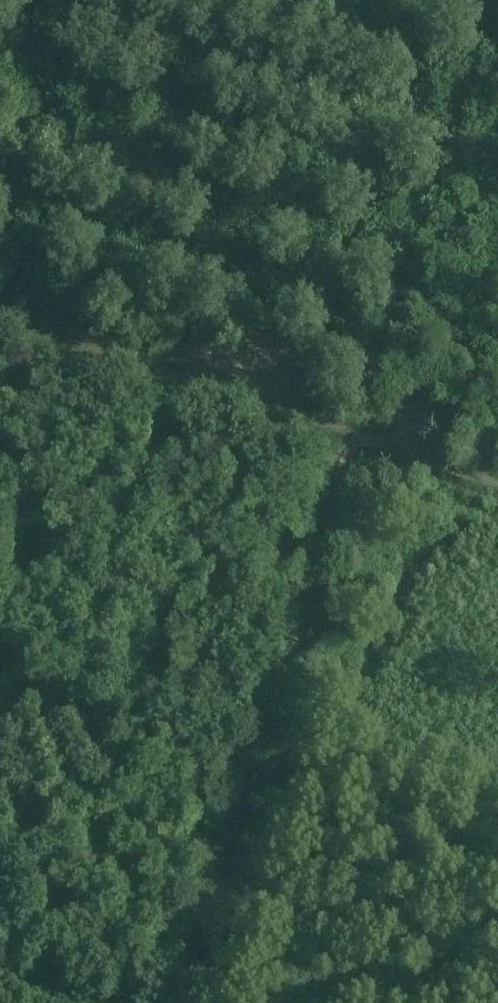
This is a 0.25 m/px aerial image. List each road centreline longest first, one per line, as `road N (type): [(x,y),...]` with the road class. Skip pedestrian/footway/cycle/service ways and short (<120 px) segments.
road 1 (track): [(188,1002),(359,437),(497,484)]
road 2 (track): [(128,1002),(91,972),(0,795)]

